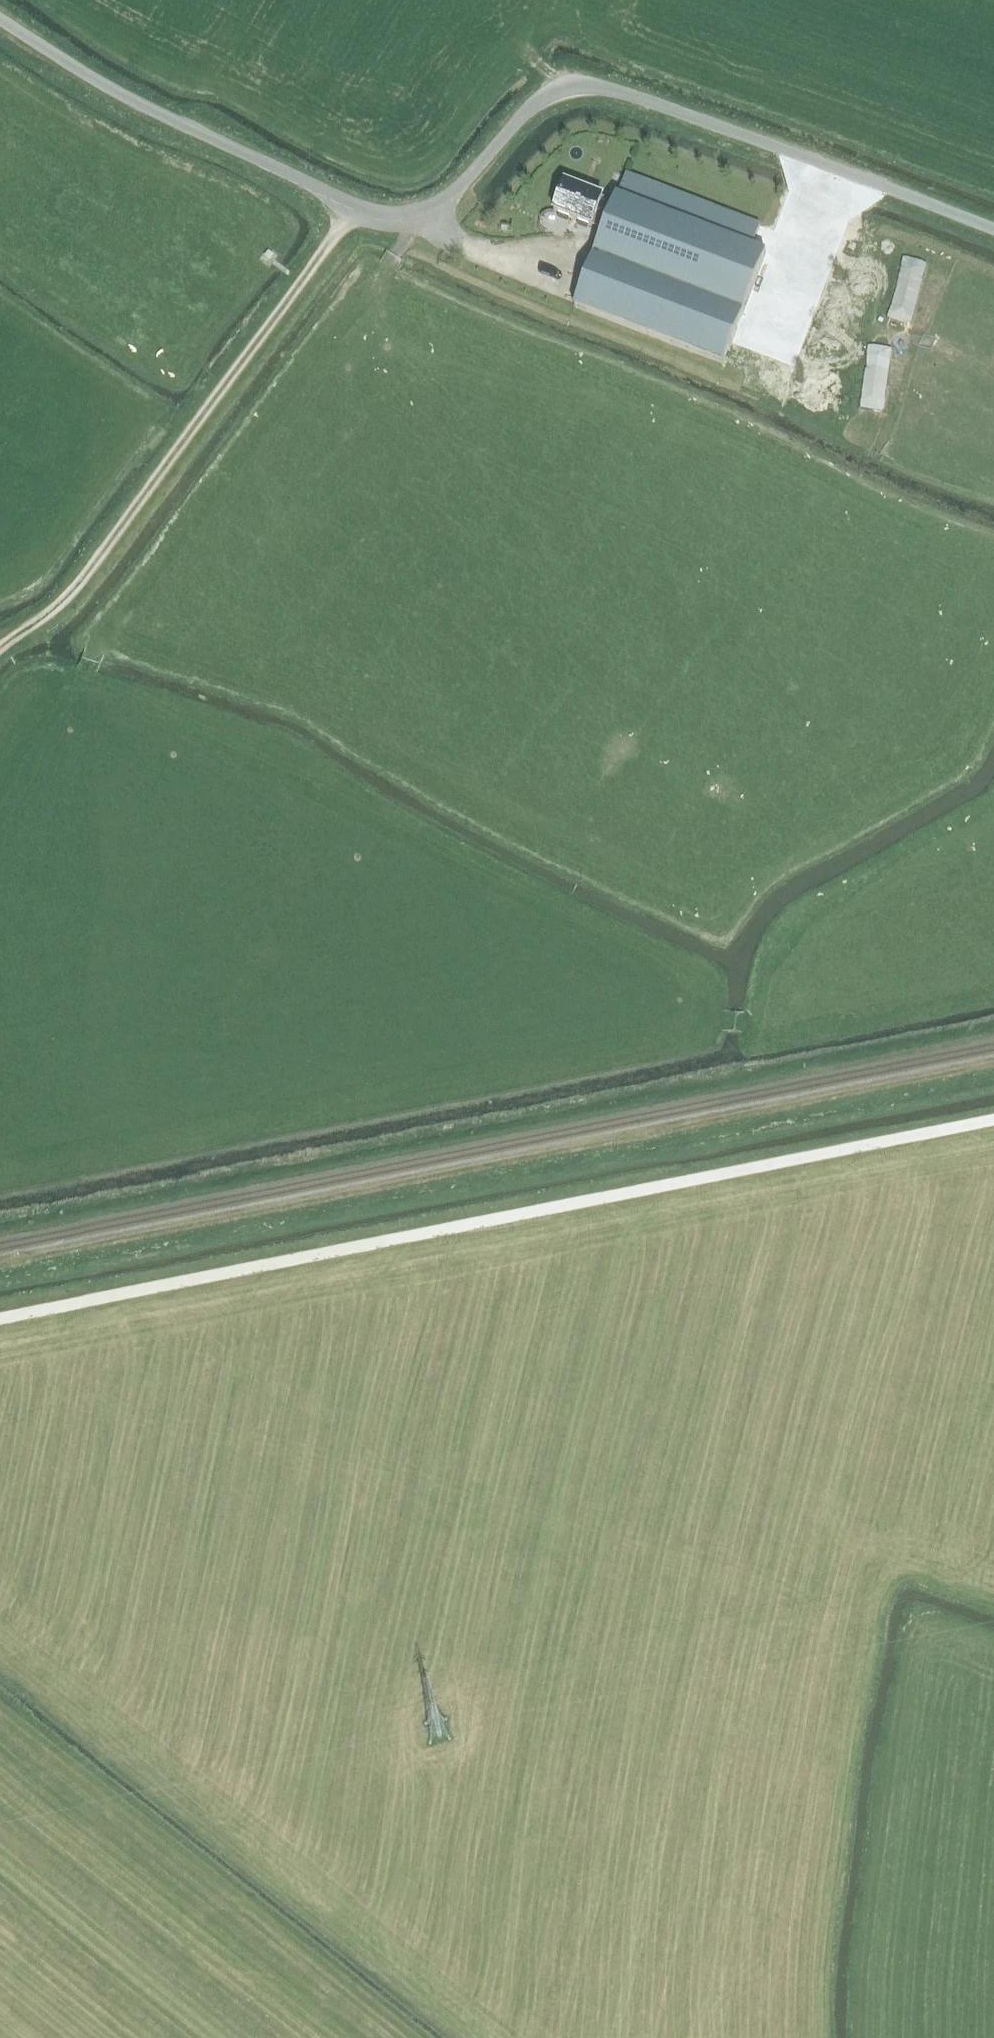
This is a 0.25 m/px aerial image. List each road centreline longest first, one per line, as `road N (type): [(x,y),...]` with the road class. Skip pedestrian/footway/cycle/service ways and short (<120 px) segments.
road 1 (unclassified): [(993,230),(628,95),(584,87),(530,109),(445,198),(413,212),(376,212),(158,113),(0,18)]
road 2 (track): [(0,648),(80,584),(354,205)]

